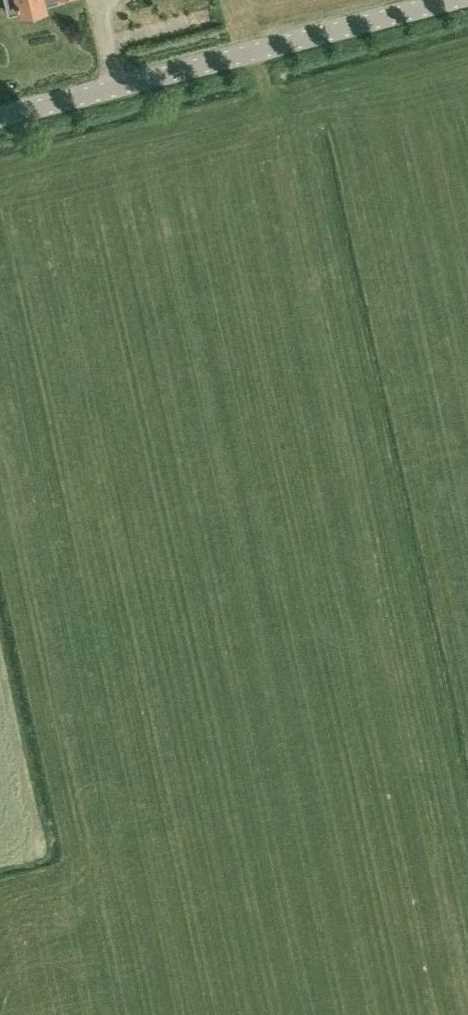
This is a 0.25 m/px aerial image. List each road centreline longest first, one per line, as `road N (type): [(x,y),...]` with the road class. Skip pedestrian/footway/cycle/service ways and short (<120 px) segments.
road 1 (tertiary): [(0,111),(445,0)]

